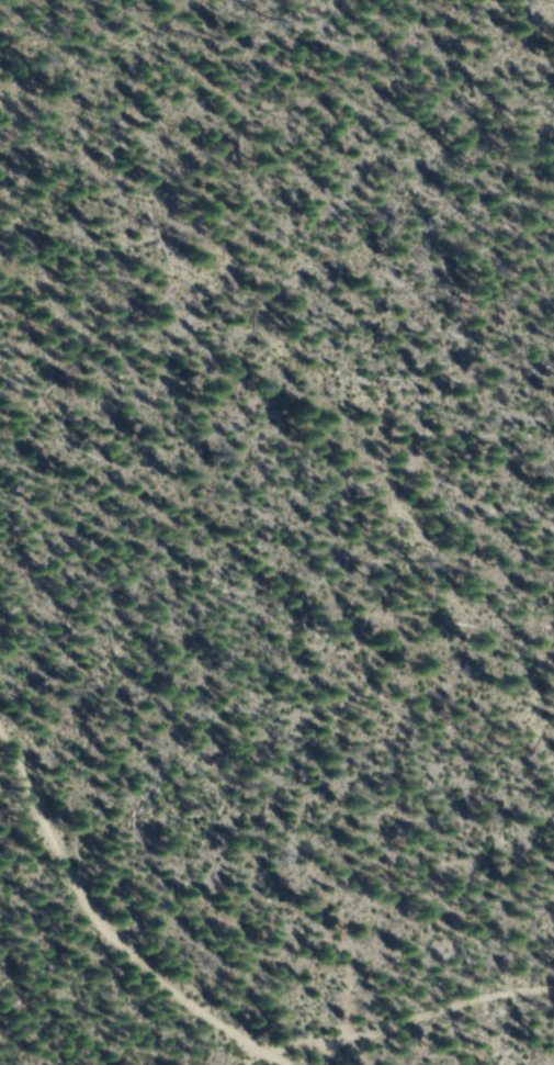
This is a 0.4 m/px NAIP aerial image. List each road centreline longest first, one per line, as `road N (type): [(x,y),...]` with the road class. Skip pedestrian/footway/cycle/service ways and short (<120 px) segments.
road 1 (track): [(553,681),(351,389),(193,244),(33,215),(0,218)]
road 2 (track): [(297,1064),(210,1008),(128,895),(0,648)]

